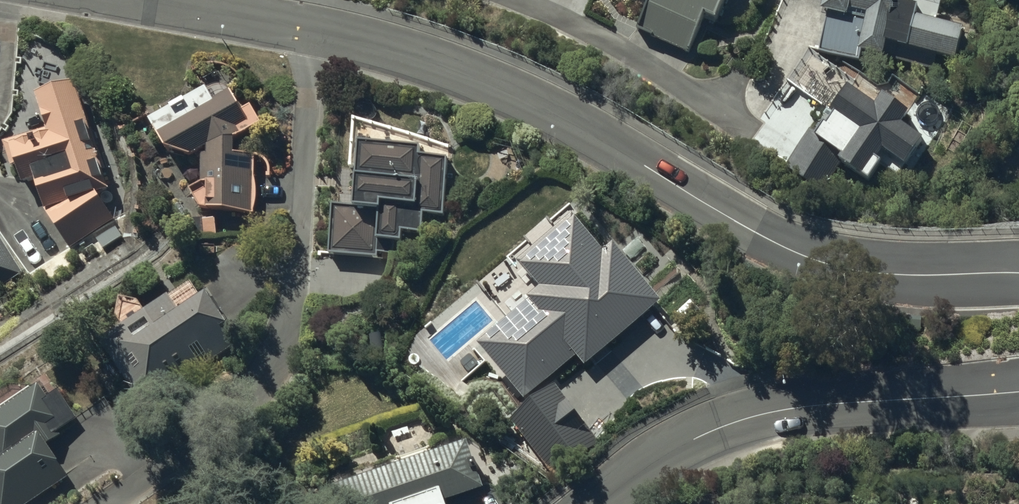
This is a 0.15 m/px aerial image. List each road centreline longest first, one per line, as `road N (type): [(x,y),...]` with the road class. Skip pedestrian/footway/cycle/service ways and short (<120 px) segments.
road 1 (residential): [(321,31),(457,67),(545,107),(794,252),(855,267),(1018,271)]
road 2 (residential): [(109,503),(238,415),(283,358),(294,322),(307,97),(321,31)]
road 3 (residential): [(1018,392),(760,410),(668,455),(599,503)]
road 4 (residential): [(179,0),(321,31)]

